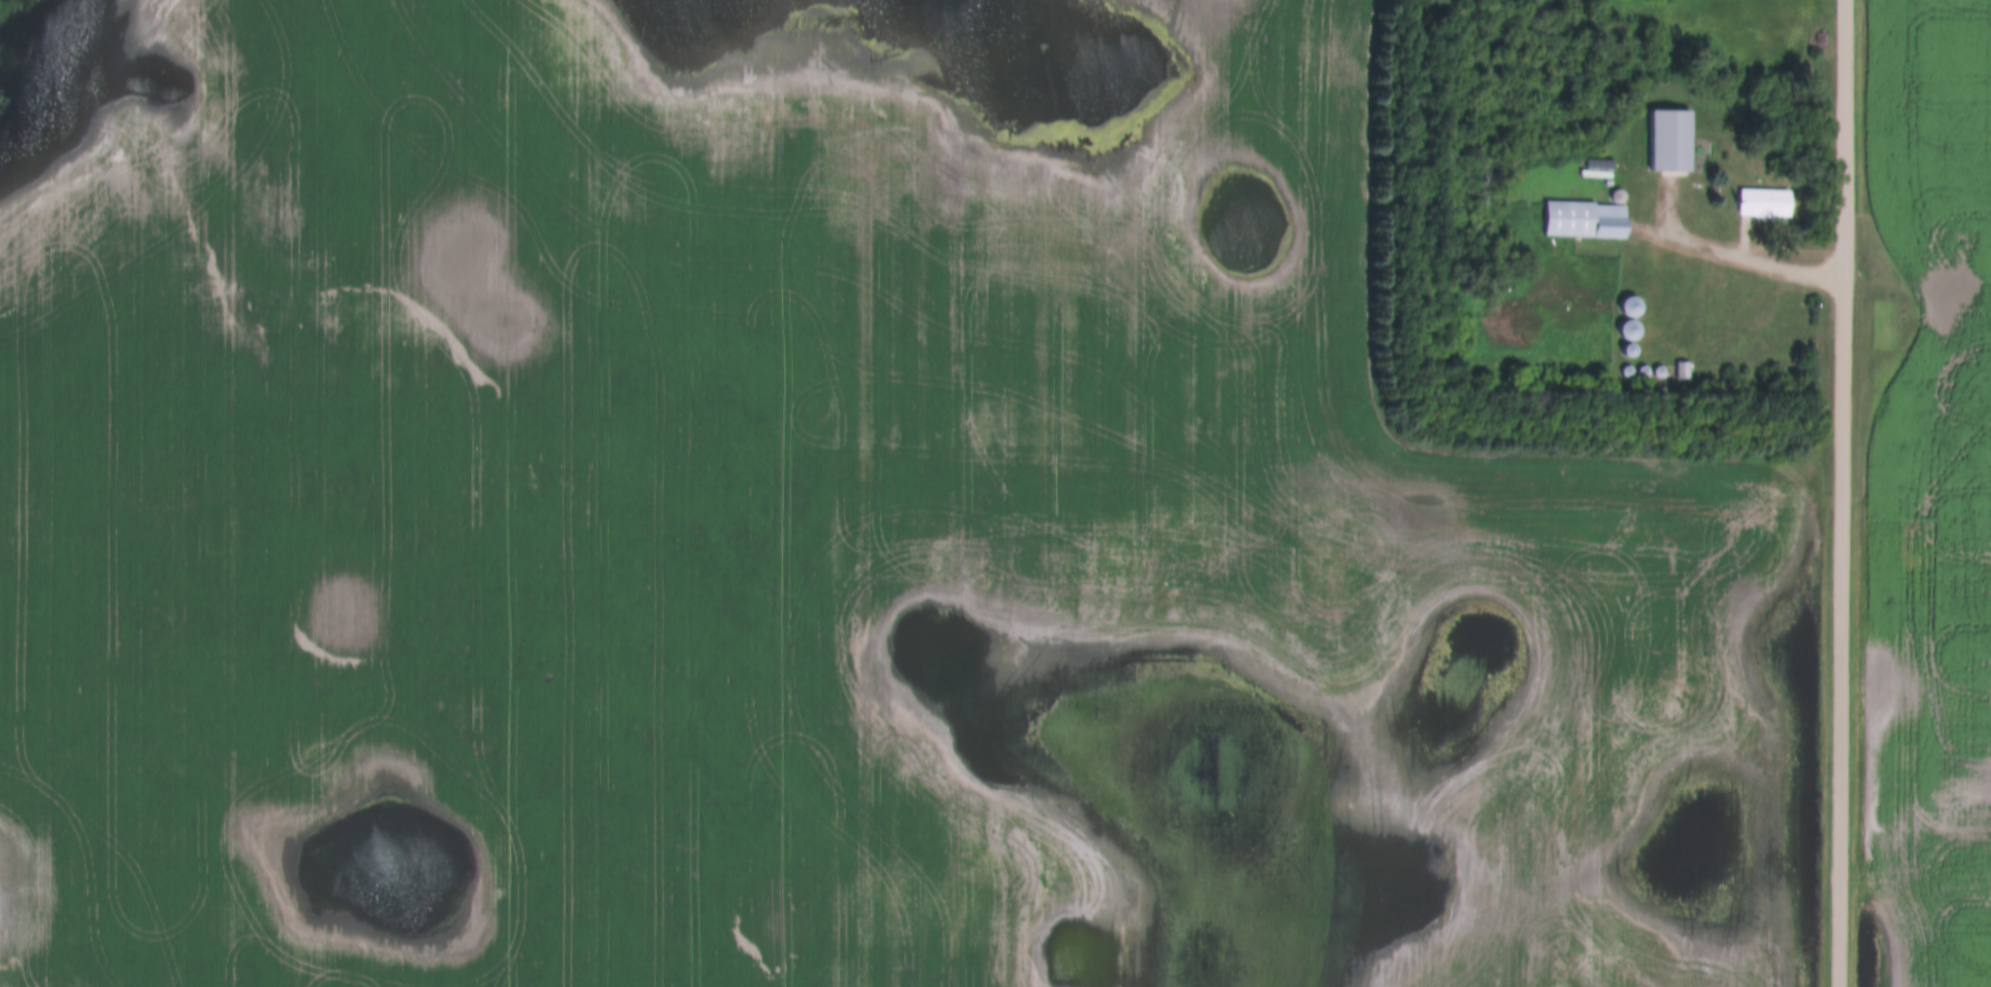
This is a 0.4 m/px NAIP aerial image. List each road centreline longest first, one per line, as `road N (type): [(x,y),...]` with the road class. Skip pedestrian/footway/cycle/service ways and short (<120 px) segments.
road 1 (residential): [(1843,0),(1838,986)]

